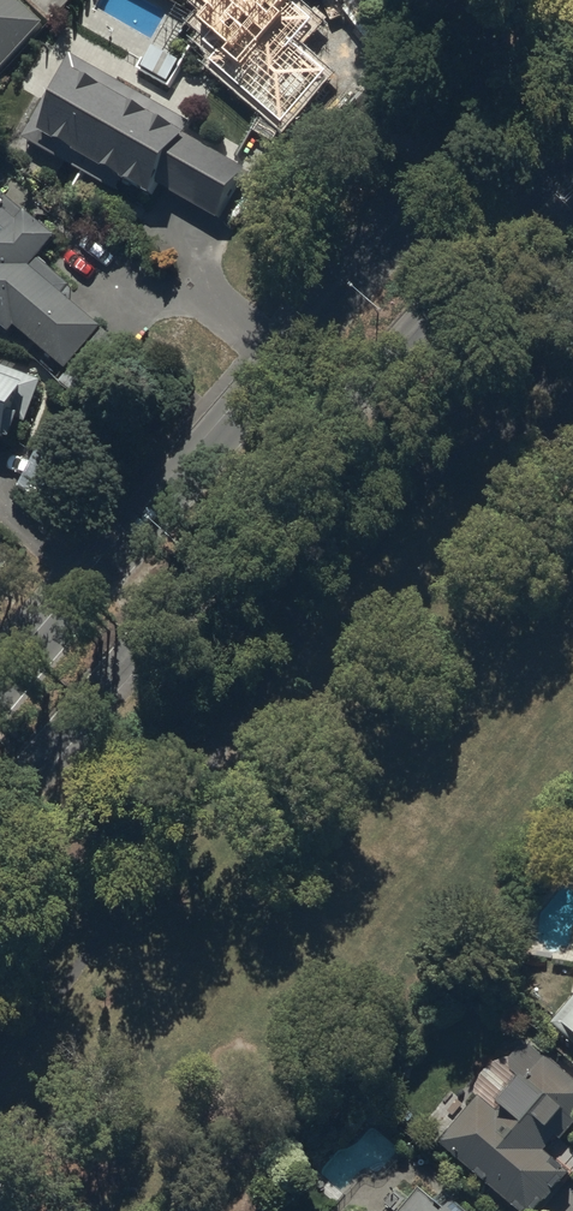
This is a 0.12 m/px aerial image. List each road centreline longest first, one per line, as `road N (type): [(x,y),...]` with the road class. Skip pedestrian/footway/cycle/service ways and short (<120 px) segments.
road 1 (secondary): [(572,145),(0,805)]
road 2 (secondary): [(0,699),(522,88),(572,44)]

